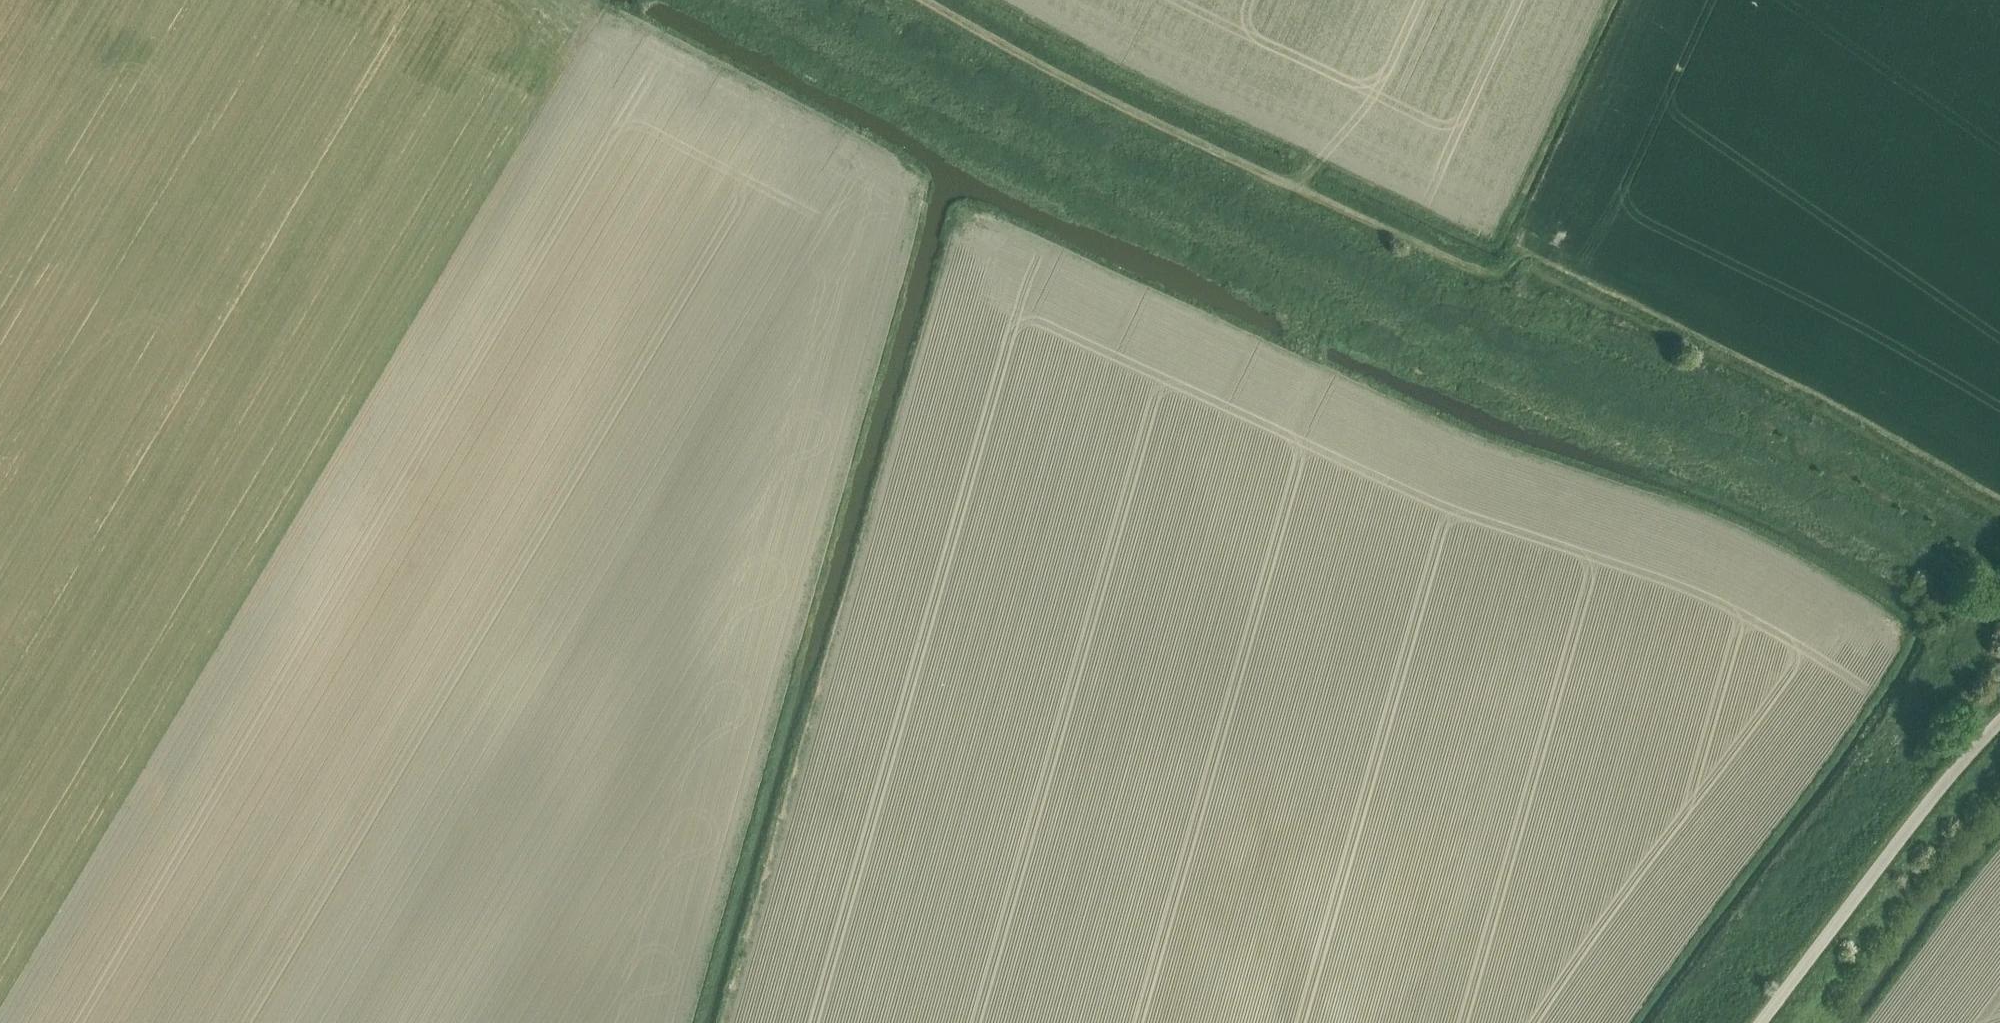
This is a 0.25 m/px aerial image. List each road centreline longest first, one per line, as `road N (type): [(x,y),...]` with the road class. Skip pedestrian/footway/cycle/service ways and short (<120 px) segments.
road 1 (track): [(1999,488),(1523,246),(1489,278),(932,0)]
road 2 (unclassified): [(1762,1022),(1950,770),(1999,718)]

